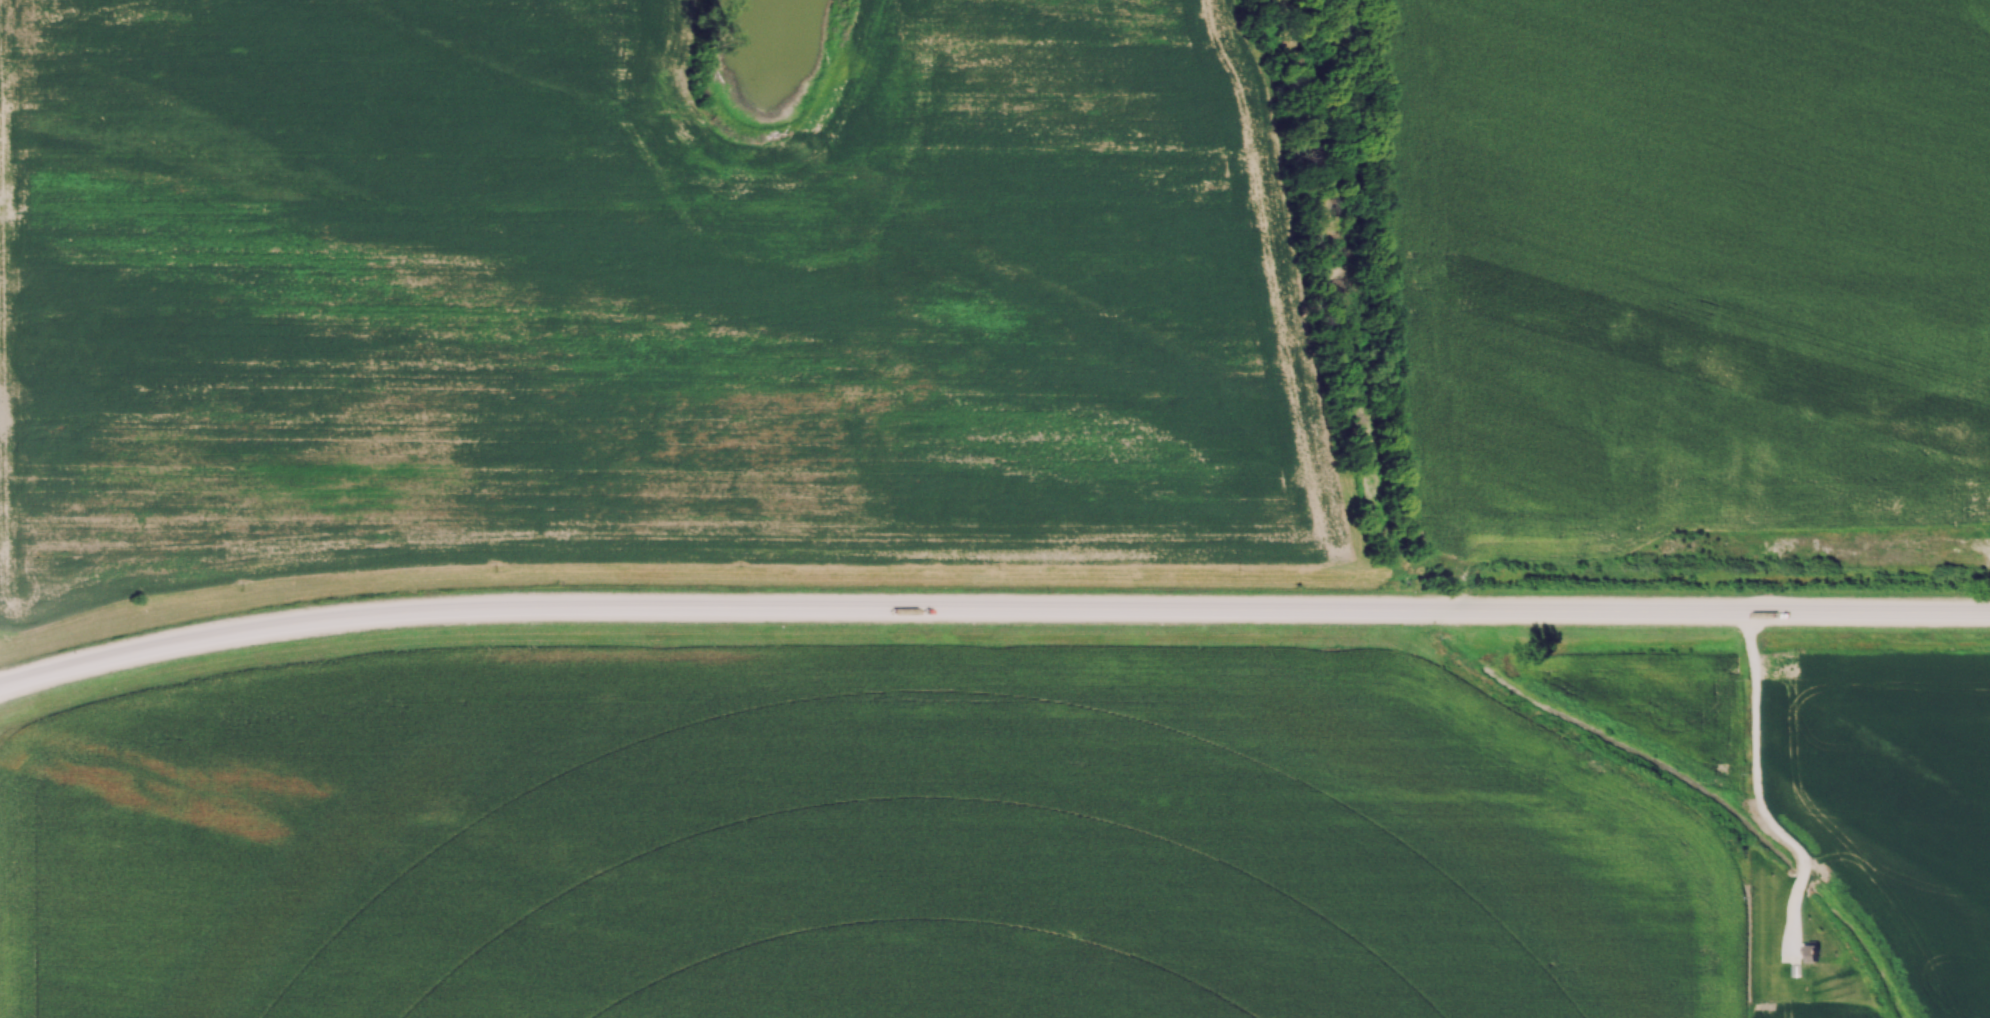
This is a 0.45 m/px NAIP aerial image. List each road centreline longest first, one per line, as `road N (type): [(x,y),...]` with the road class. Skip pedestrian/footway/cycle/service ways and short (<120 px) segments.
road 1 (secondary): [(0,686),(238,631),(434,610),(1989,614)]

